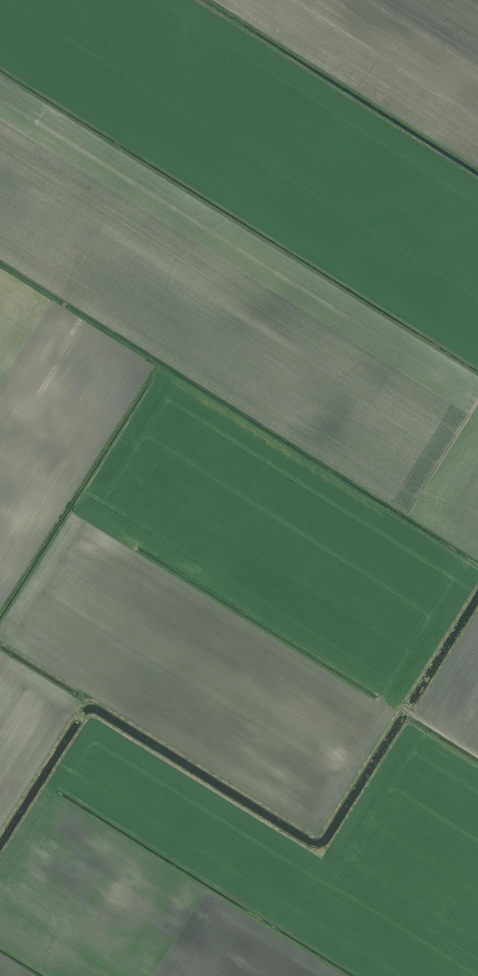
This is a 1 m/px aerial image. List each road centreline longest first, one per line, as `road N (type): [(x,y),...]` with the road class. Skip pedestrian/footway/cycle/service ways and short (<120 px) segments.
road 1 (track): [(0,858),(90,715),(308,848),(324,850),(477,611)]

